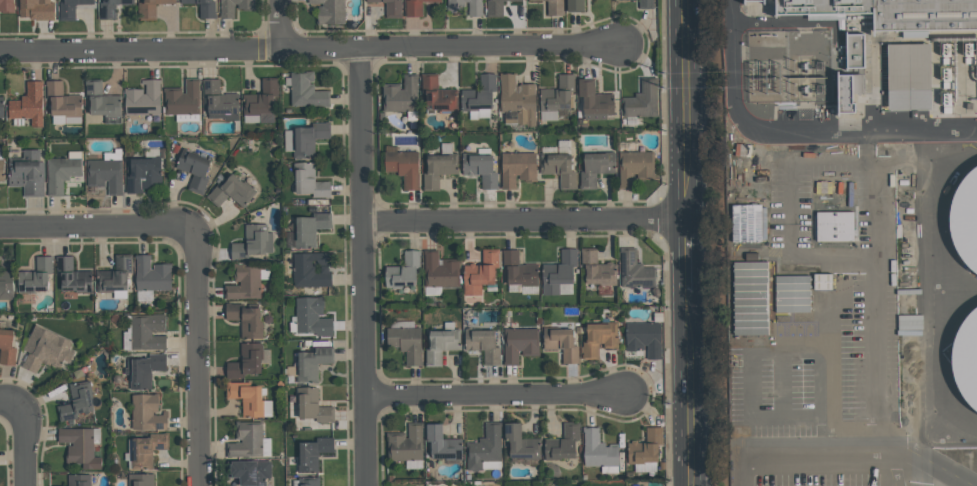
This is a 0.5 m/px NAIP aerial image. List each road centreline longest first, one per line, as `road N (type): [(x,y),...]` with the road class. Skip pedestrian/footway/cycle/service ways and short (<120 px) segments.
road 1 (residential): [(361,50),(365,485)]
road 2 (residential): [(279,51),(619,47)]
road 3 (residential): [(361,220),(683,216)]
road 4 (residential): [(0,53),(279,51)]
road 5 (residential): [(195,225),(198,485)]
road 6 (residential): [(365,398),(623,395)]
road 7 (tertiary): [(680,0),(683,216)]
road 8 (residential): [(0,228),(195,225)]
road 9 (tertiary): [(685,292),(688,485)]

